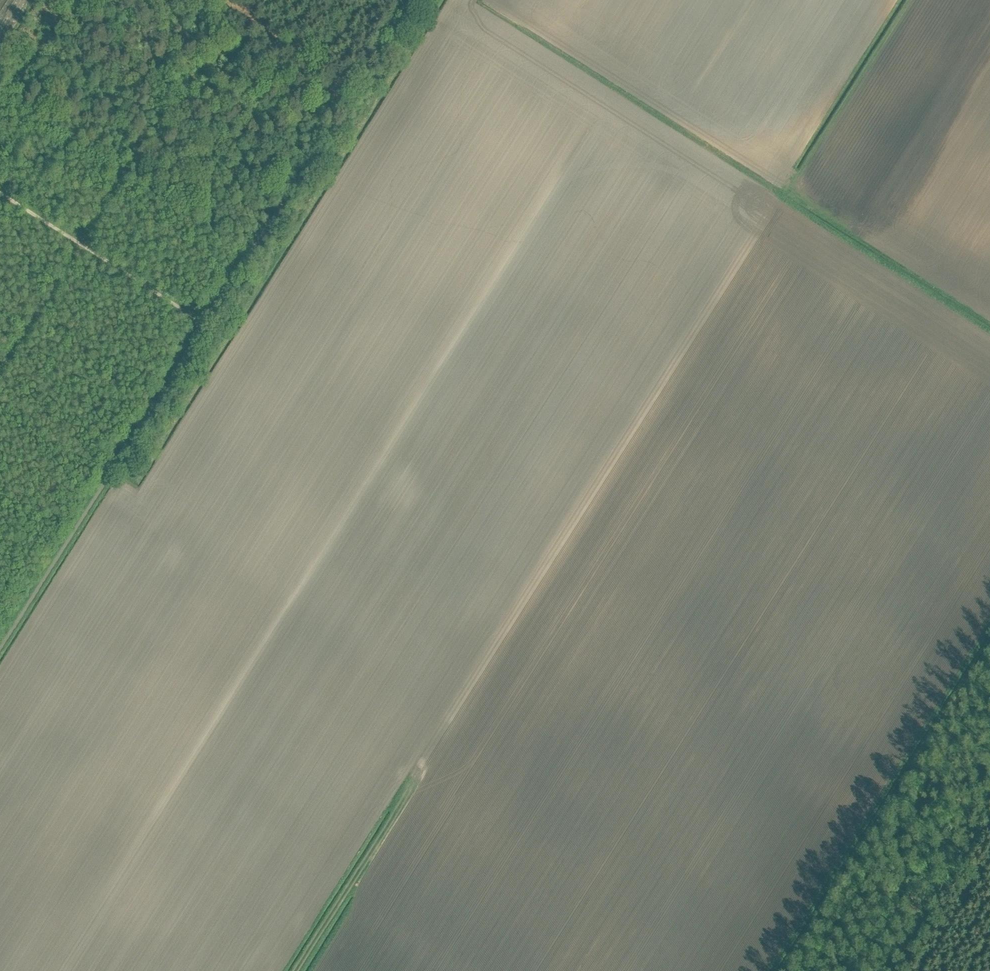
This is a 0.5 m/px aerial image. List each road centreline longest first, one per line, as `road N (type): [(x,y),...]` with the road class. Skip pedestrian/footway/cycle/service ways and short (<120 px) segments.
road 1 (track): [(0,639),(322,138),(330,98),(365,66),(407,0)]

